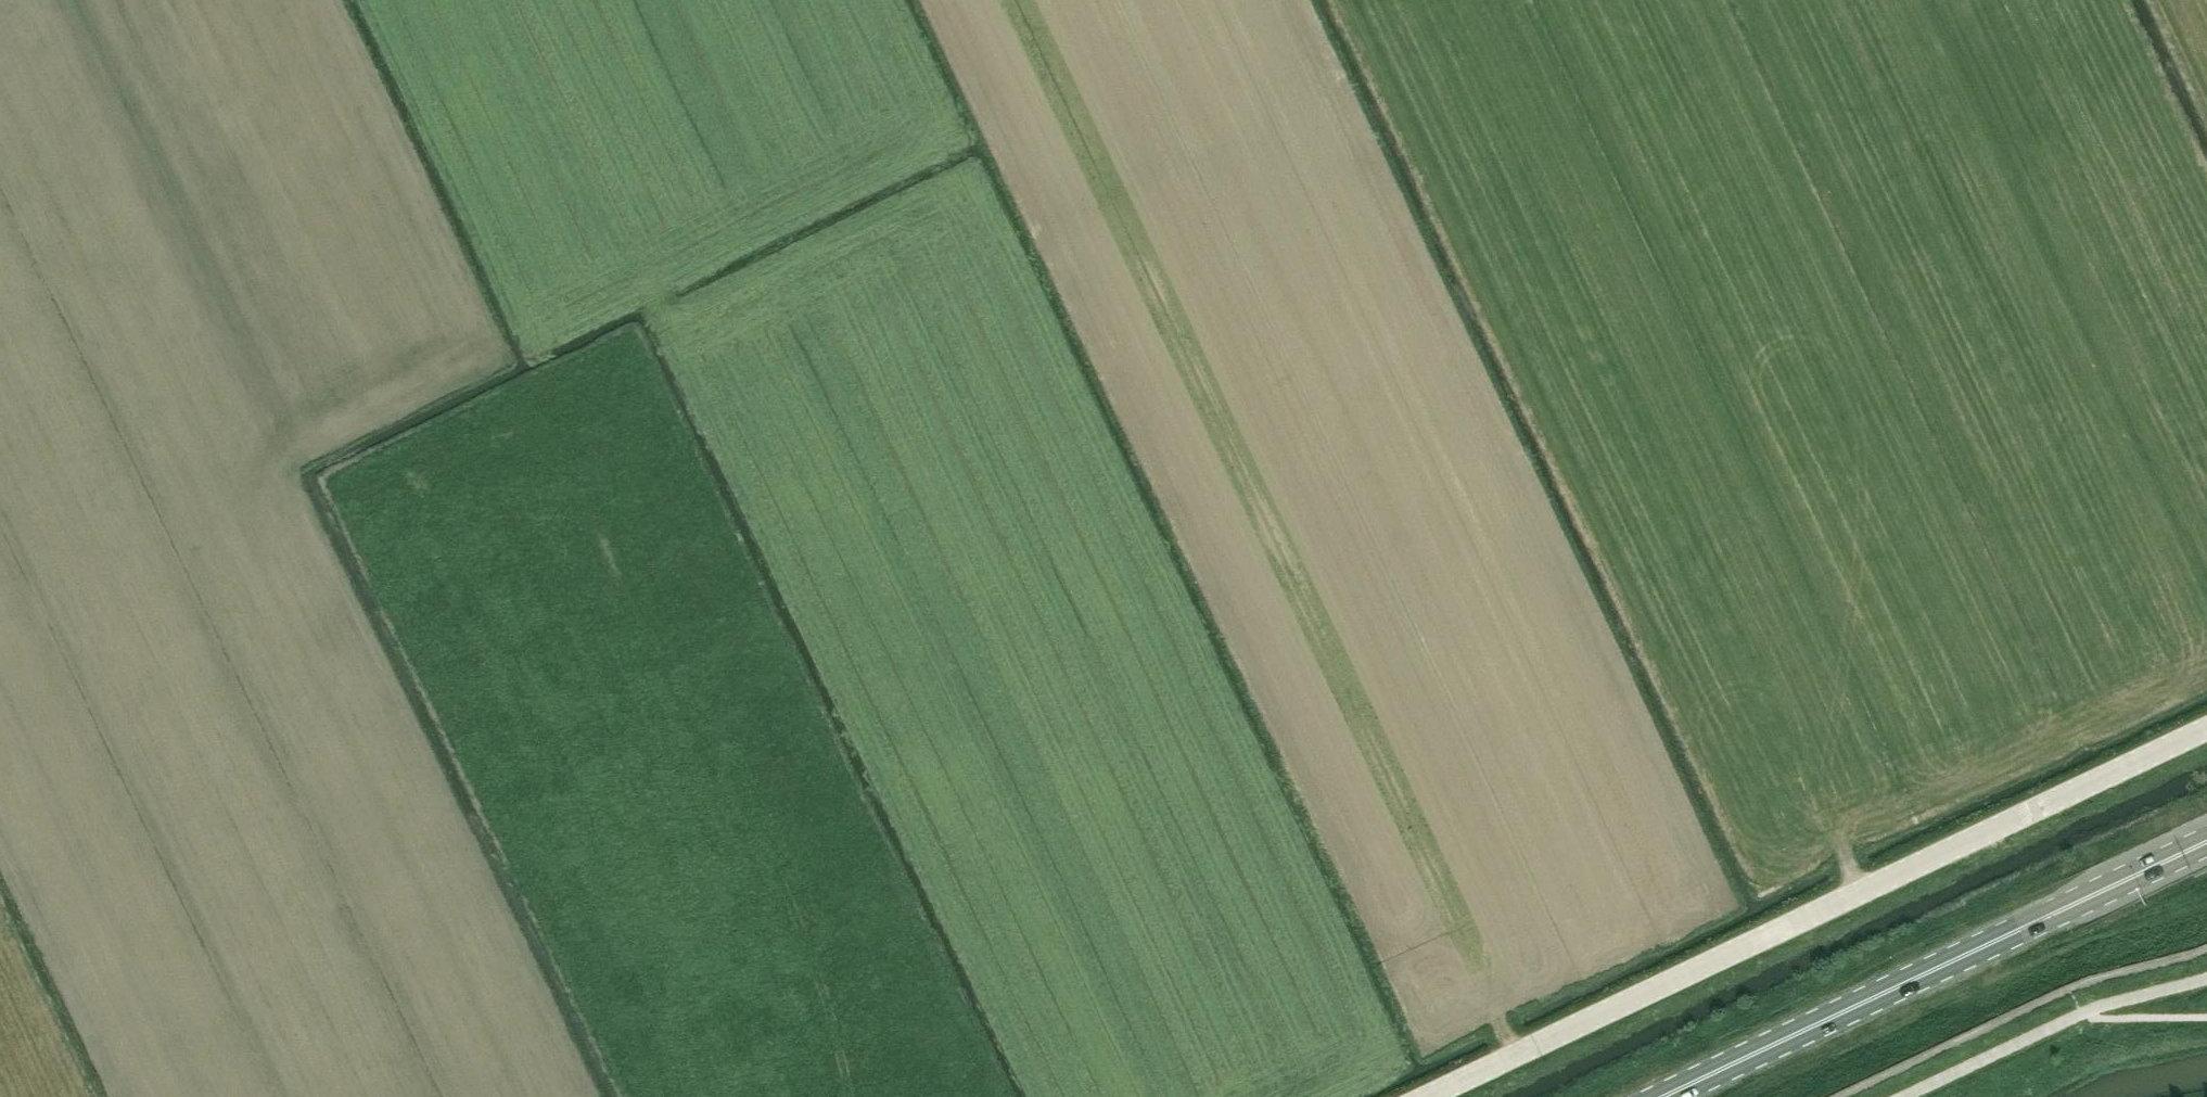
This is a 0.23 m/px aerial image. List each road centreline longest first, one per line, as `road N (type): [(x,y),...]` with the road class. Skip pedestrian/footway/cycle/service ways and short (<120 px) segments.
road 1 (tertiary): [(1424,1096),(2206,728)]
road 2 (primary): [(1661,1096),(2206,841)]

